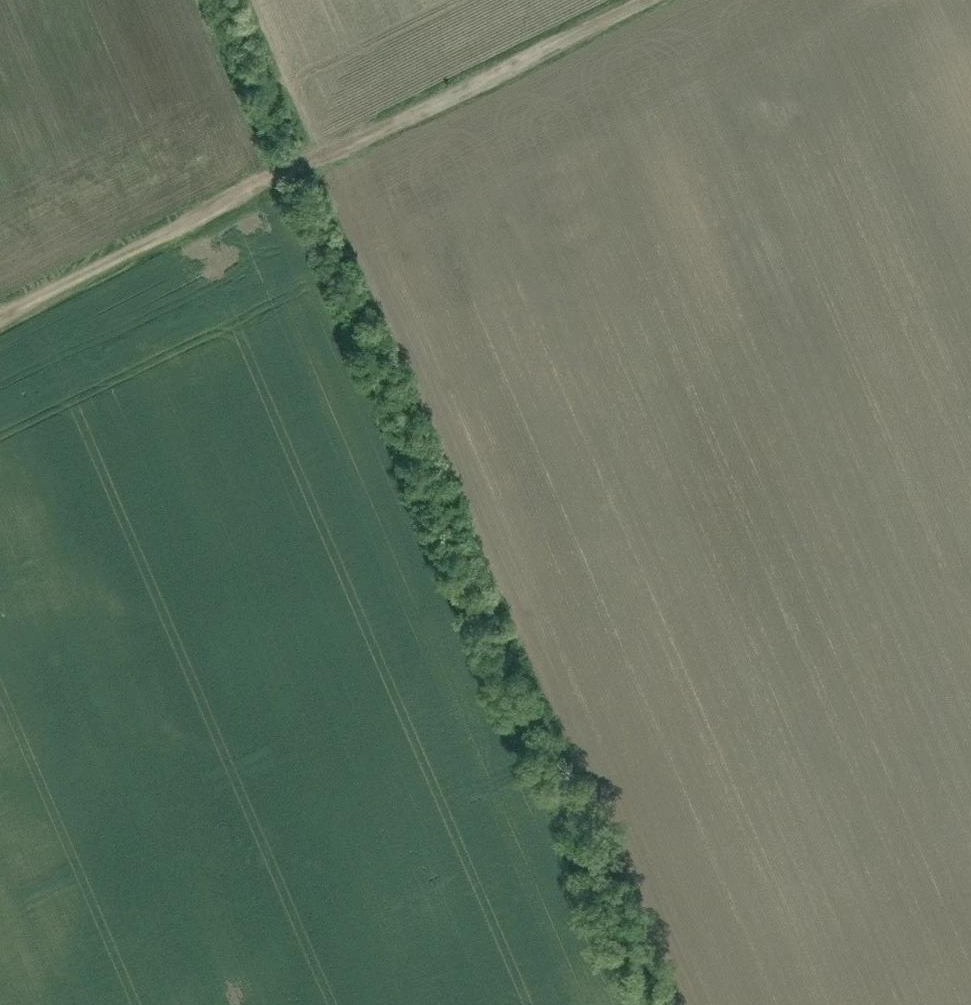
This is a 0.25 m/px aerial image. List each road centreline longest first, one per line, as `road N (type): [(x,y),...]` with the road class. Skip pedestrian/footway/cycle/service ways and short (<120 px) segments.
road 1 (track): [(0,322),(657,0)]

